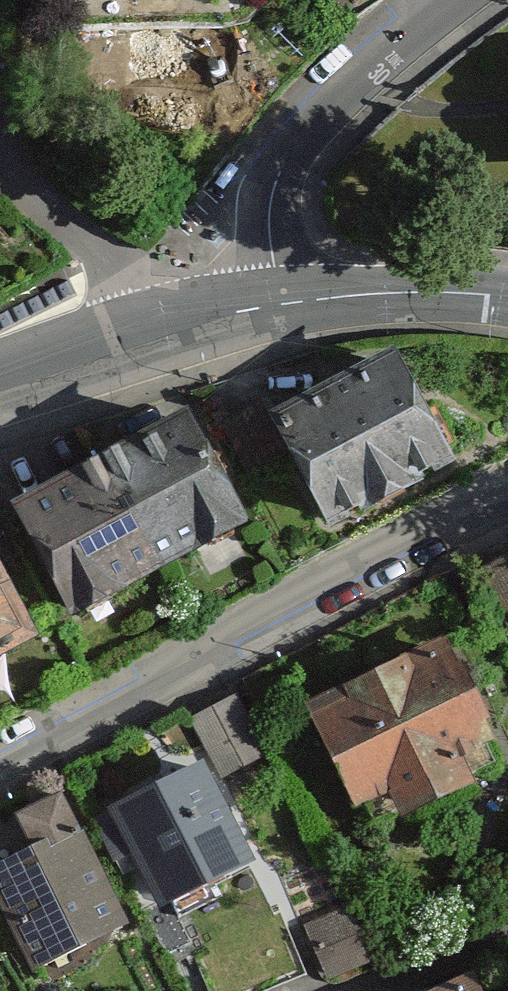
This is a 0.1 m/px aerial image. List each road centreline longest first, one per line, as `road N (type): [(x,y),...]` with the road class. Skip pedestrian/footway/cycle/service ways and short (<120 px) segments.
road 1 (residential): [(507,515),(0,765)]
road 2 (residential): [(279,304),(275,182),(354,94),(478,0)]
road 3 (residential): [(166,323),(11,161),(0,106)]
road 4 (tertiary): [(279,304),(388,291),(507,299)]
road 5 (tertiary): [(0,380),(166,323)]
road 6 (residential): [(507,929),(379,990)]

